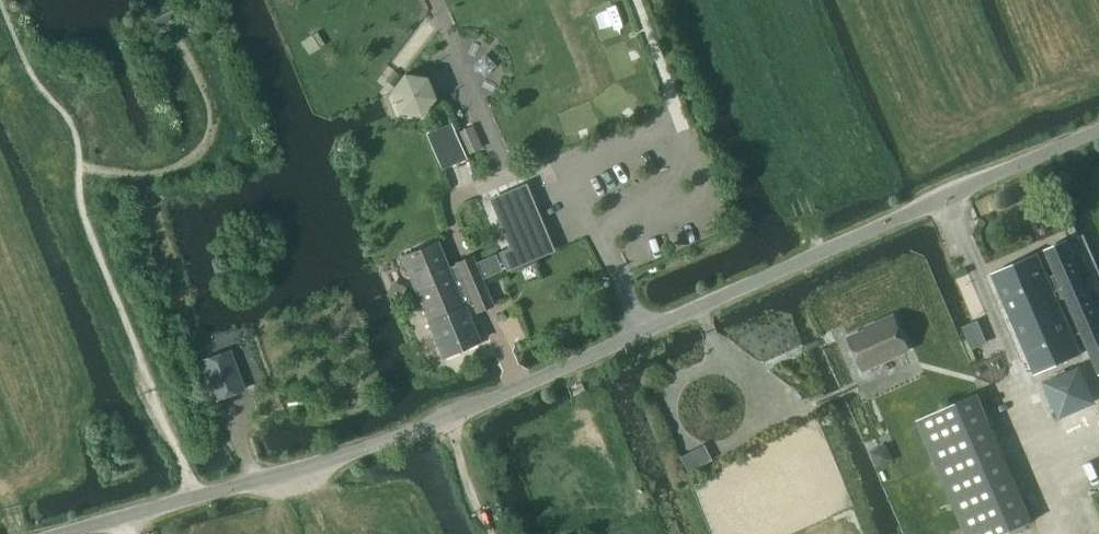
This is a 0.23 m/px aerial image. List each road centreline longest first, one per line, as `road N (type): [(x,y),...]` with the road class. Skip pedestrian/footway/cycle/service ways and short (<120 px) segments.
road 1 (unclassified): [(57,533),(254,484),(453,419),(1098,130)]
road 2 (track): [(1057,533),(1036,483),(1033,409),(946,199)]

